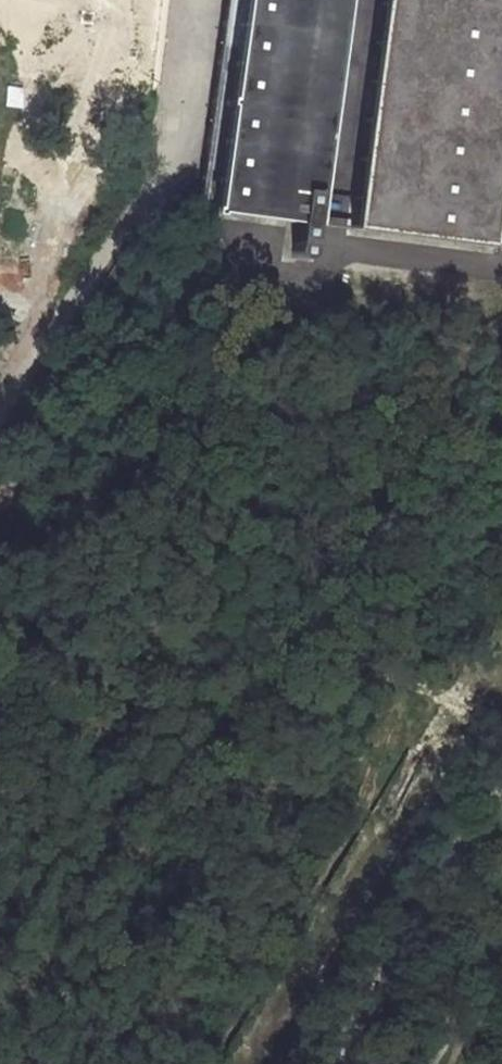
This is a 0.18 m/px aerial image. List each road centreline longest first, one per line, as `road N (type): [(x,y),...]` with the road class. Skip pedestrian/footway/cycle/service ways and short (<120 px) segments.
road 1 (track): [(501,733),(377,672),(329,636),(322,605),(330,567),(466,303)]
road 2 (track): [(0,421),(131,216),(183,178),(213,0)]
road 3 (track): [(0,496),(32,476),(249,265)]
road 4 (track): [(501,664),(398,859)]

